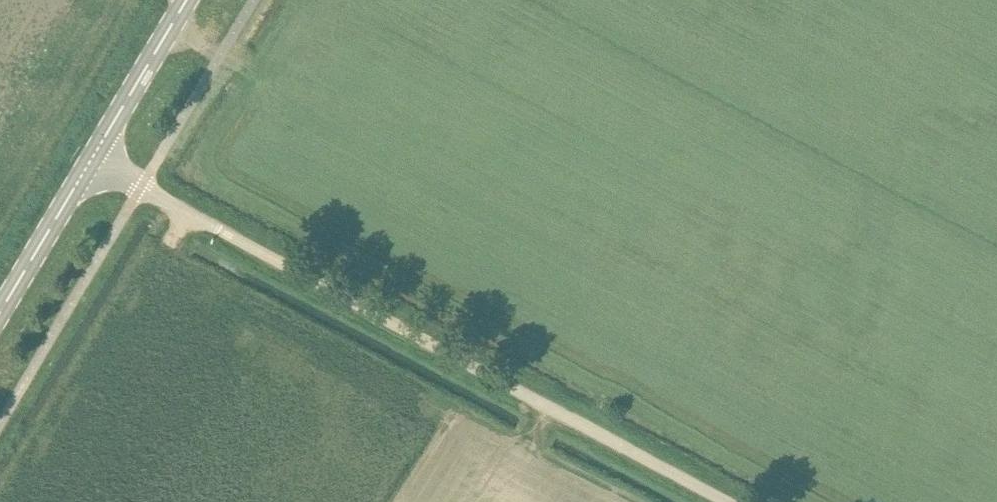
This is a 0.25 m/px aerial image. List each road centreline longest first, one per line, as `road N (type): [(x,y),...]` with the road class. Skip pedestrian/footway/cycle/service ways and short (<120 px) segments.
road 1 (unclassified): [(751,501),(91,160)]
road 2 (tertiary): [(91,160),(186,0)]
road 3 (tertiary): [(0,315),(91,160)]

